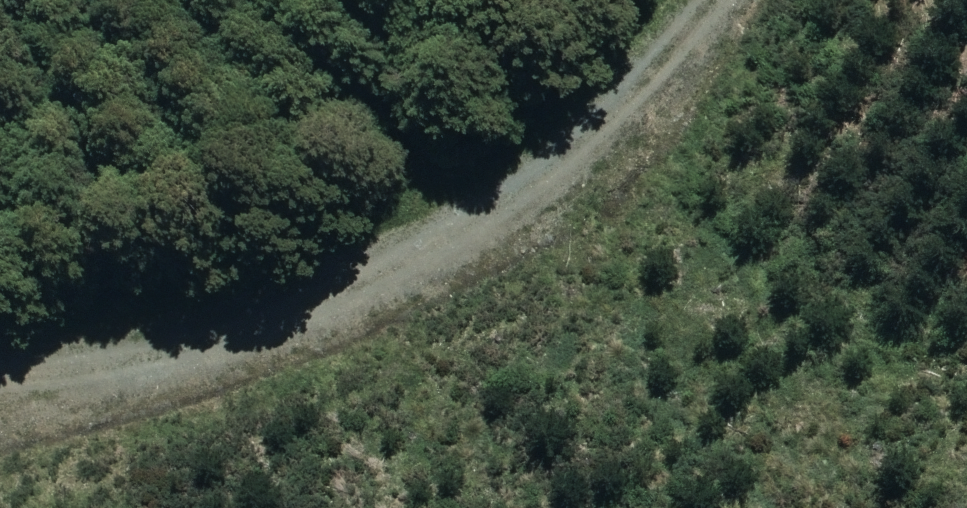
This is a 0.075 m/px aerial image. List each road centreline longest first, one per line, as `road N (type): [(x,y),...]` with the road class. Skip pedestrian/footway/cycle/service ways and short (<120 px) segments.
road 1 (track): [(0,369),(498,306),(693,148),(792,0)]
road 2 (track): [(489,507),(595,440),(795,399),(914,418),(961,405),(966,395)]
road 3 (track): [(498,306),(282,507)]

